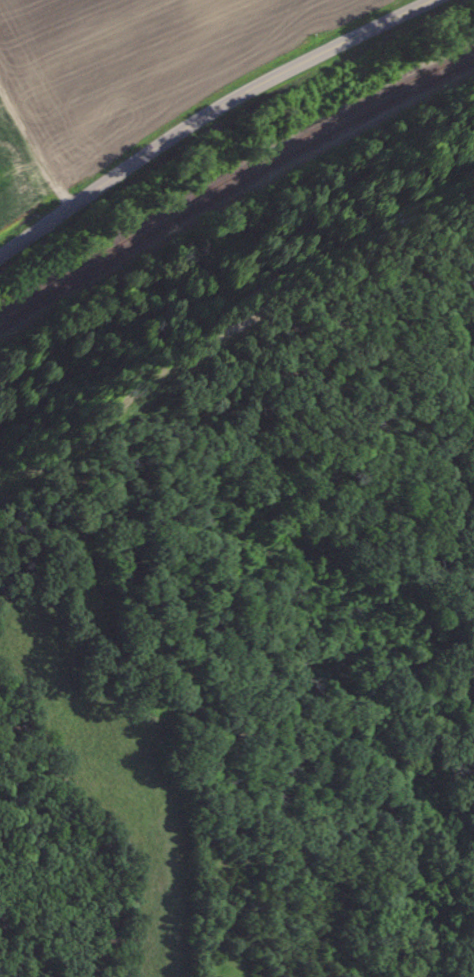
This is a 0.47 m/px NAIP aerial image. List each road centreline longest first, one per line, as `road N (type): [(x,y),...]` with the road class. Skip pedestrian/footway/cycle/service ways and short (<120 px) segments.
road 1 (secondary): [(0,255),(213,108),(425,0)]

